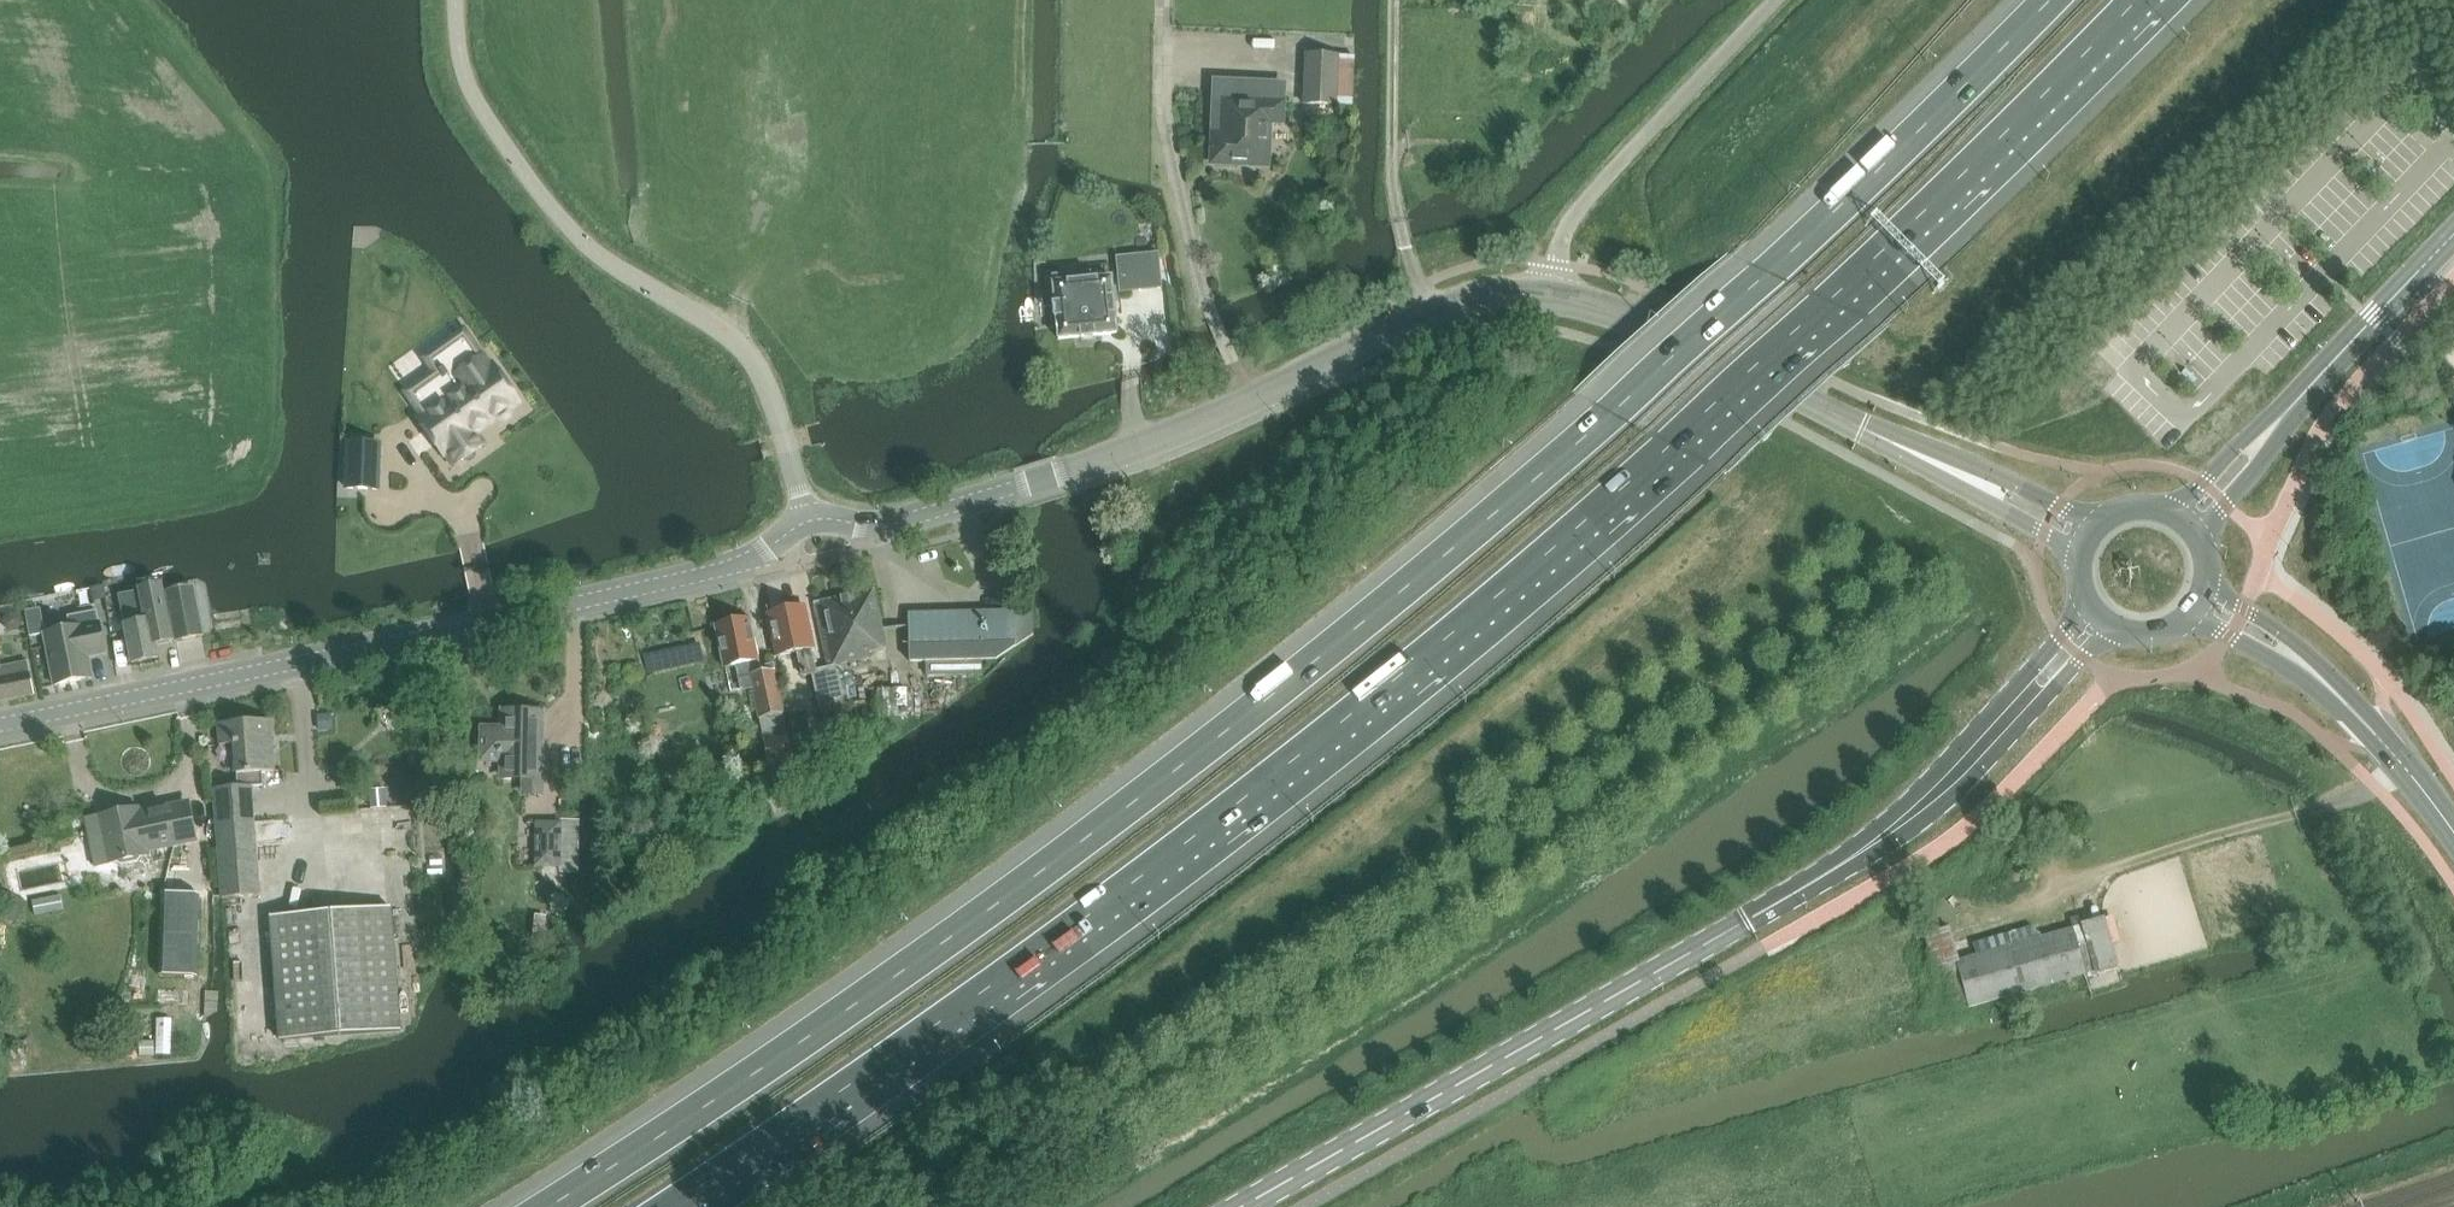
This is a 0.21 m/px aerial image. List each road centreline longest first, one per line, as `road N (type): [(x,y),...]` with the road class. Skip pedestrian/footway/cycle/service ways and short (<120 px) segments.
road 1 (tertiary): [(0,724),(684,578),(747,559),(810,521),(878,526),(1072,471),(1248,402),(1431,311),(1485,294),(1573,300),(1652,325),(1971,481)]
road 2 (motorway): [(2051,0),(1754,288),(1324,660),(855,1006),(549,1206)]
road 3 (motorway): [(679,1206),(1147,878),(1564,548),(1811,330),(2146,0)]
road 4 (secondary): [(1244,1206),(1848,863),(1938,791),(2006,721)]
road 5 (track): [(1970,934),(2110,867),(2308,813)]
road 6 (secondary): [(2268,434),(2453,237)]
road 7 (track): [(1164,0),(1167,127),(1195,252)]
road 8 (tertiary): [(2453,828),(2355,711),(2297,660)]
road 9 (track): [(1394,0),(1394,179)]
road 10 (track): [(1248,402),(1195,252)]
road 11 (secondary): [(2089,604),(2030,669),(2006,721)]
road 12 (secondary): [(2006,721),(2056,687),(2112,627)]
road 13 (tertiary): [(2099,527),(2015,487),(1971,481)]
road 14 (track): [(1431,311),(1394,179)]
road 15 (tertiary): [(1971,481),(2000,510),(2083,555)]
road 16 (secondary): [(2268,434),(2235,450),(2172,515)]
road 17 (secondary): [(2197,536),(2257,465),(2268,434)]

